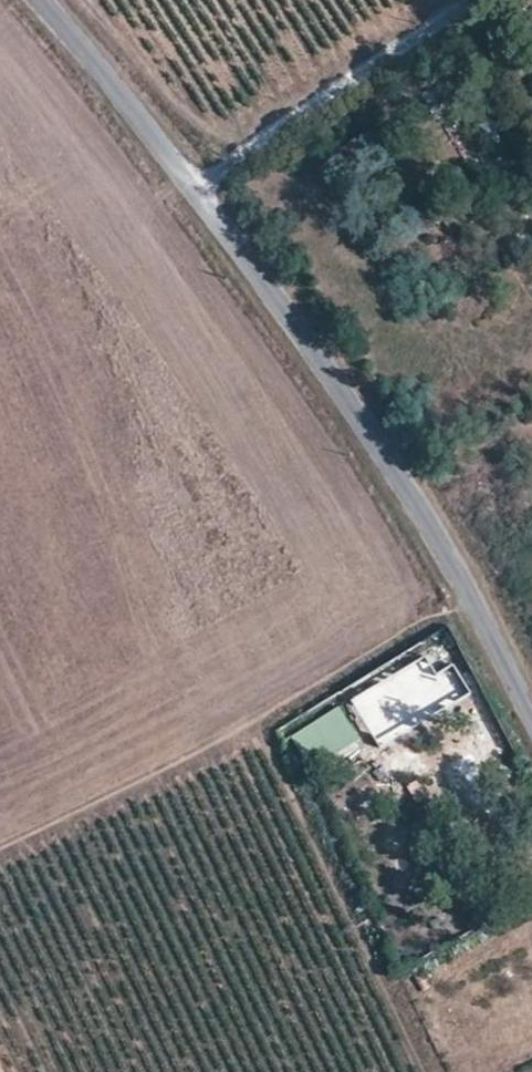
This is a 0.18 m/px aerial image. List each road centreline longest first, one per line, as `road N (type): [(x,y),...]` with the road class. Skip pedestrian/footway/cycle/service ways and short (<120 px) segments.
road 1 (tertiary): [(531,719),(413,492),(188,180)]
road 2 (track): [(0,845),(241,731),(424,621),(474,607)]
road 3 (unclassified): [(188,180),(267,139),(472,0)]
road 4 (tertiary): [(188,180),(30,0)]

